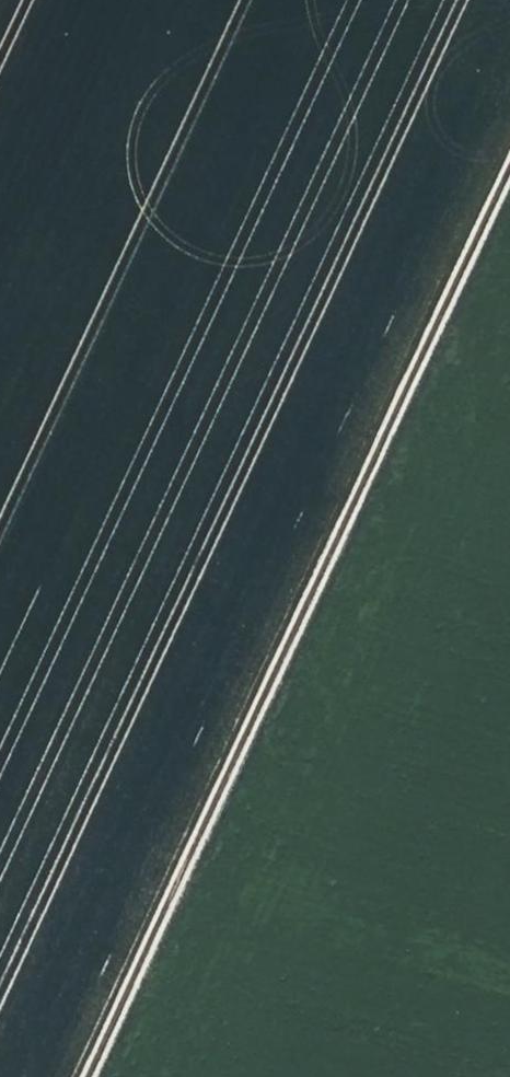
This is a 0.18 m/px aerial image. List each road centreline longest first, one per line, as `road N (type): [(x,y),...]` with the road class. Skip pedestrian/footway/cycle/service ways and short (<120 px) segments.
road 1 (track): [(509,161),(90,1076)]

